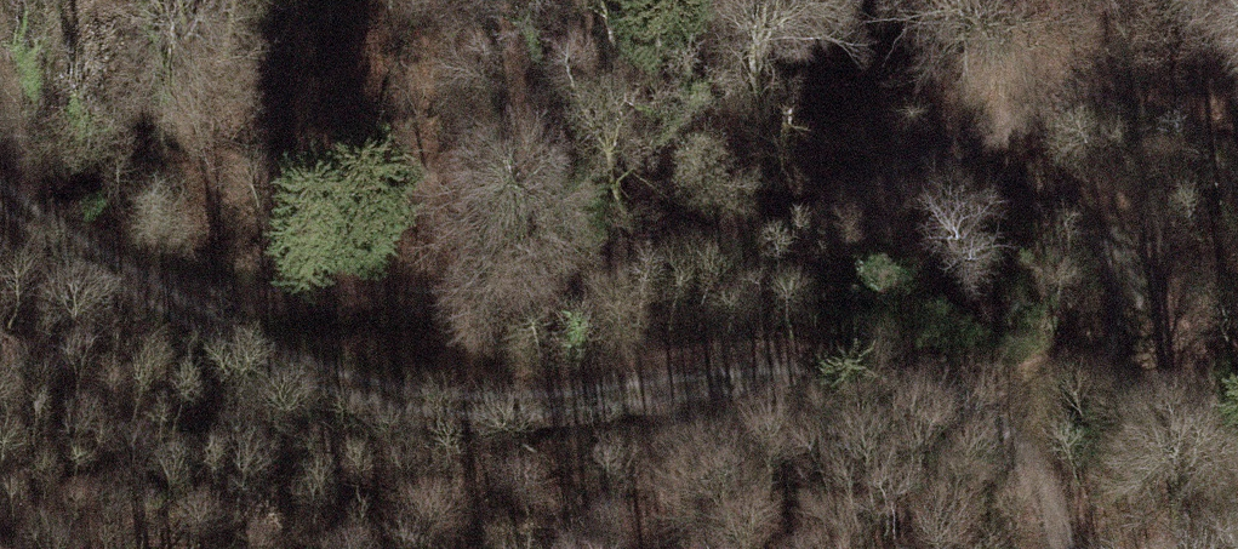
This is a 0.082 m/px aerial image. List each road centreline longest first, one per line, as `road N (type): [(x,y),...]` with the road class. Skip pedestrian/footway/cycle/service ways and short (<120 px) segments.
road 1 (track): [(110,274),(407,300),(644,277),(807,226),(1037,115),(1151,124),(1237,166)]
road 2 (track): [(1057,548),(1050,506),(1012,420),(924,387),(772,376),(470,402),(307,371),(110,274)]
road 3 (track): [(909,177),(1087,206),(1133,246),(1145,318),(1126,366),(1012,420)]
road 4 (track): [(110,274),(0,191)]

